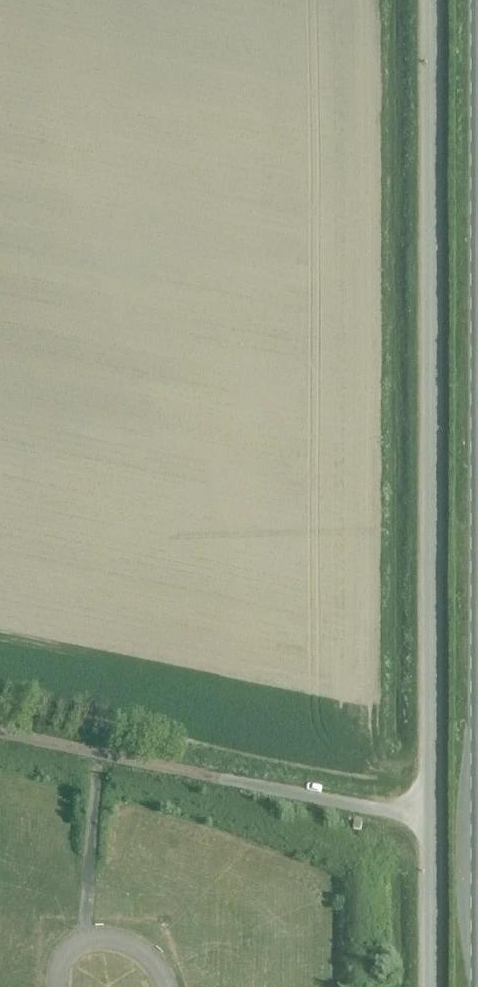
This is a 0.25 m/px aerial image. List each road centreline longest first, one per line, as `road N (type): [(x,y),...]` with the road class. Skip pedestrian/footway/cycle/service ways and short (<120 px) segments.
road 1 (unclassified): [(431,819),(431,0)]
road 2 (unclassified): [(100,752),(431,819)]
road 3 (unclassified): [(84,941),(100,752)]
road 4 (unclassified): [(431,986),(431,819)]

